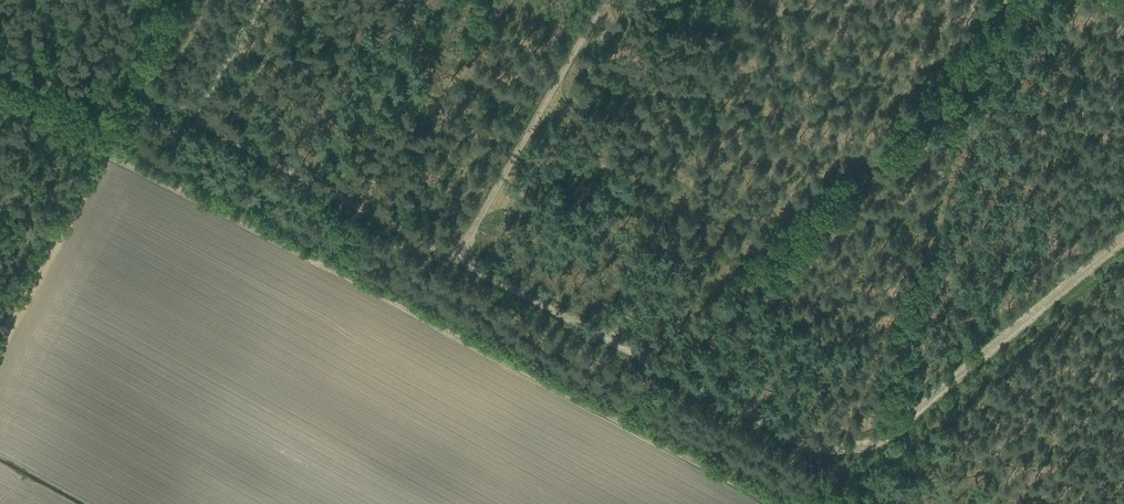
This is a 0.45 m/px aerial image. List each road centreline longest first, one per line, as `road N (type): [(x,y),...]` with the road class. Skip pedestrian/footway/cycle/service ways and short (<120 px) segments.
road 1 (track): [(1123,236),(873,443),(835,449),(812,444),(137,90)]
road 2 (track): [(107,142),(774,503)]
road 3 (track): [(658,364),(1044,0)]
road 4 (track): [(606,0),(460,259)]
road 5 (track): [(0,340),(107,142)]
road 6 (track): [(107,142),(186,0)]
road 7 (track): [(266,0),(200,120)]

